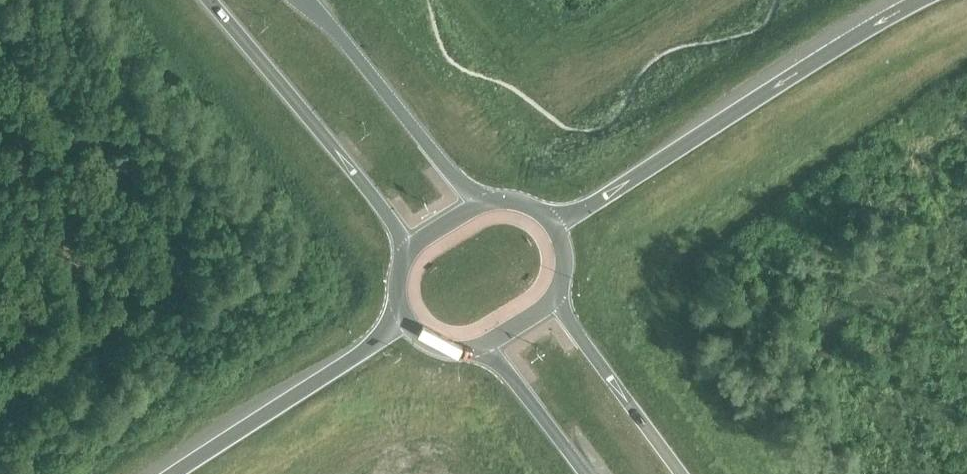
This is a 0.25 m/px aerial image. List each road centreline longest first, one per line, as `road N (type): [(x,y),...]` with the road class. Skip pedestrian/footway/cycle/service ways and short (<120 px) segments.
road 1 (motorway): [(934,0),(552,224)]
road 2 (trunk): [(208,0),(361,182),(408,251)]
road 3 (motorway): [(405,319),(178,473)]
road 4 (trunk): [(485,202),(461,186),(302,0)]
road 5 (trunk): [(681,473),(556,296)]
road 6 (trunk): [(480,348),(583,473)]

